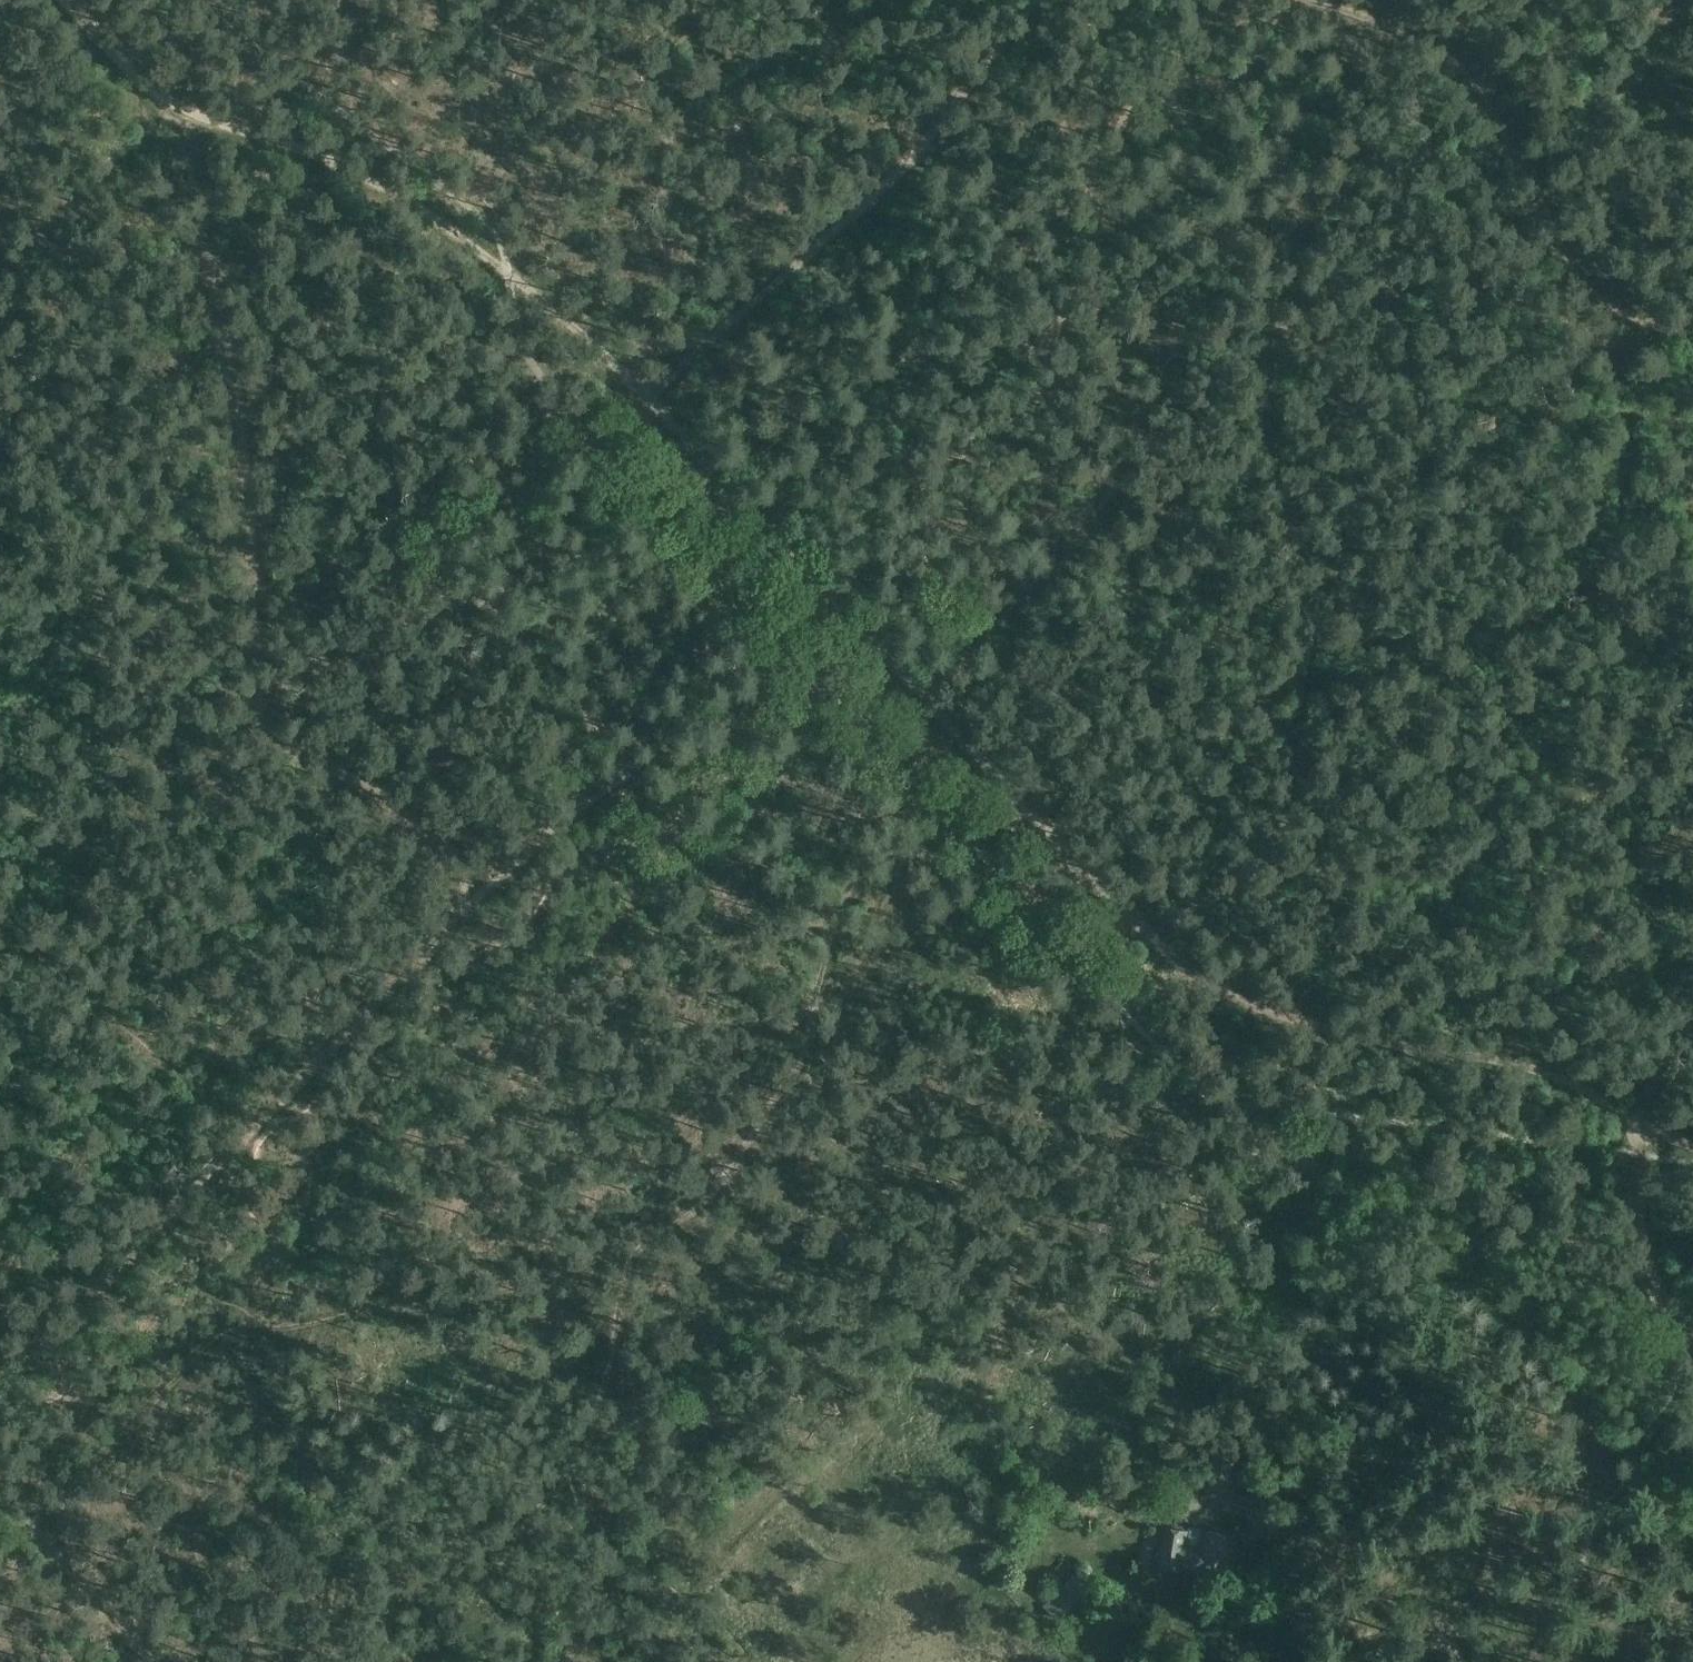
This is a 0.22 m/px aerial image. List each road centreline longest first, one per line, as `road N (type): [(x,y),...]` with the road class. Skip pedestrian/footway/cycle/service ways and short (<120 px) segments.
road 1 (track): [(970,745),(1136,925),(1218,991),(1316,1027),(1556,1075),(1634,1124)]
road 2 (track): [(75,0),(183,116),(335,162),(374,182),(644,391)]
road 3 (track): [(644,391),(878,192),(1032,0)]
road 4 (track): [(644,391),(881,656)]
road 5 (track): [(1634,1124),(1626,1149),(1638,1230),(1656,1287),(1681,1323)]
road 6 (track): [(881,656),(970,745)]

